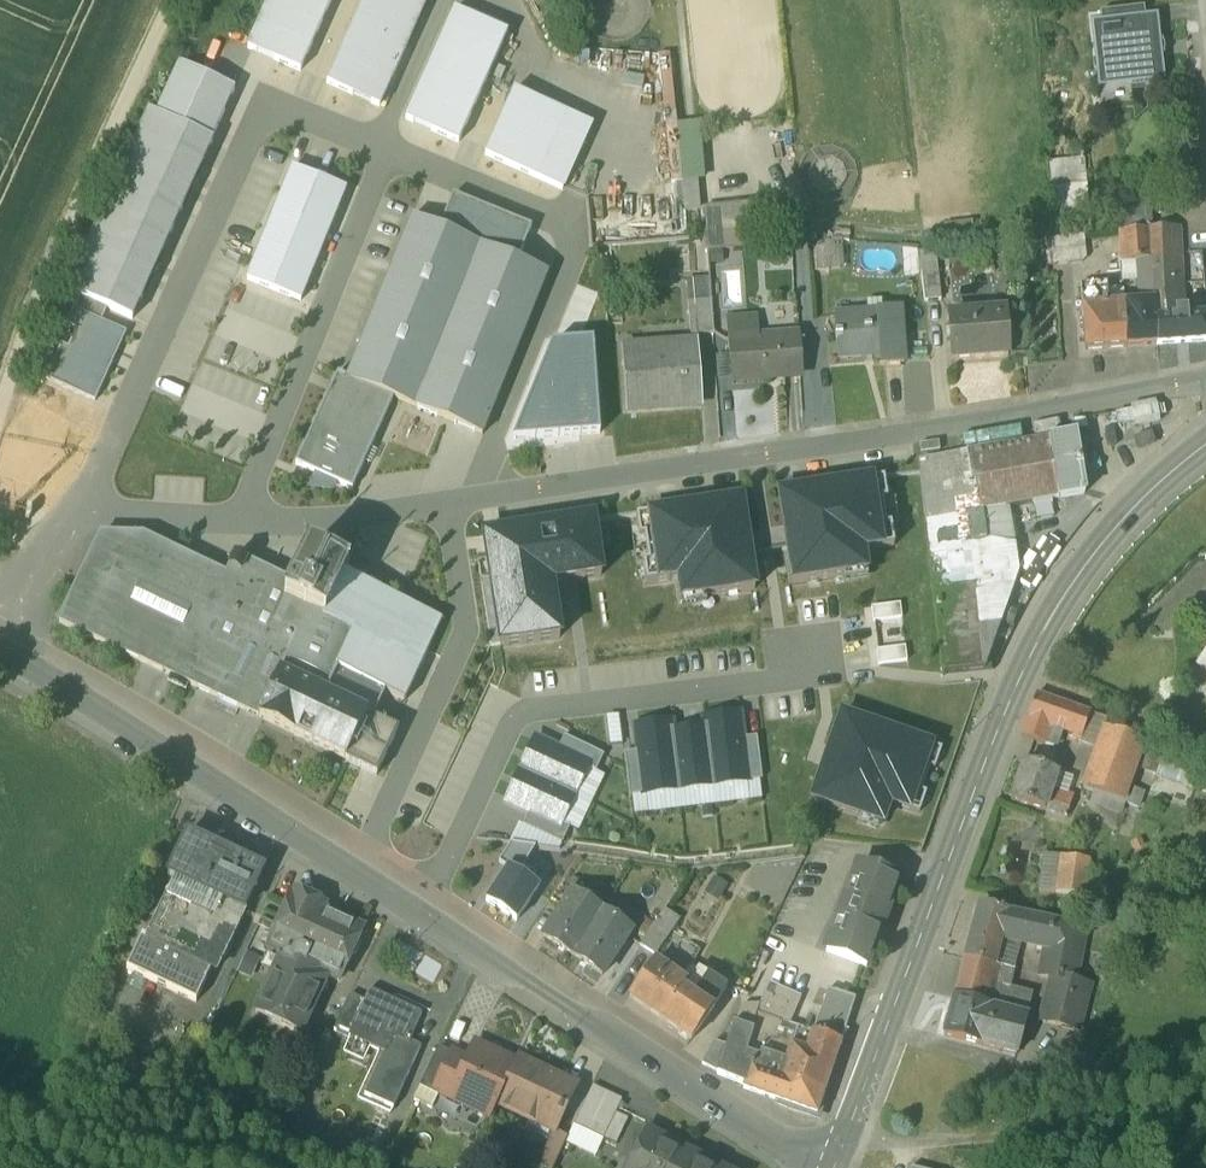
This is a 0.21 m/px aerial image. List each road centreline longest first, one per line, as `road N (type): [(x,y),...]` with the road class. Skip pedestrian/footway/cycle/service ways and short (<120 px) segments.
road 1 (tertiary): [(0,655),(832,1165)]
road 2 (secondary): [(832,1165),(1021,666),(1107,532),(1205,442)]
road 3 (residential): [(474,495),(1205,384)]
road 4 (residential): [(81,512),(267,104),(390,153)]
road 5 (residential): [(390,153),(573,232),(474,495)]
road 6 (track): [(171,0),(20,344),(0,416)]
road 7 (residential): [(390,153),(239,520)]
road 8 (track): [(846,1129),(1205,1134)]
road 9 (residential): [(239,520),(299,524),(474,495)]
road 10 (track): [(0,1111),(216,1167)]
road 11 (residential): [(81,512),(239,520)]
road 12 (residential): [(0,645),(81,512)]

